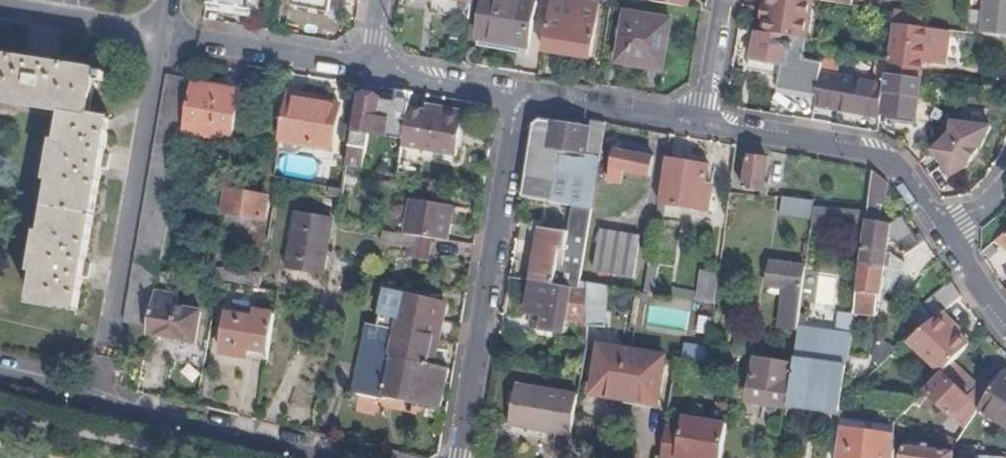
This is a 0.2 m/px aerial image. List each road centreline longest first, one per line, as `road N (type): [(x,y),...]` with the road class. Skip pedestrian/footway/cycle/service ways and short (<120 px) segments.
road 1 (residential): [(459,457),(514,94)]
road 2 (residential): [(0,374),(318,457)]
road 3 (residential): [(704,123),(881,155),(907,174),(946,236)]
road 4 (residential): [(514,94),(704,123)]
road 5 (residential): [(368,70),(208,44)]
road 6 (residential): [(368,70),(514,94)]
road 7 (residential): [(704,123),(725,0)]

